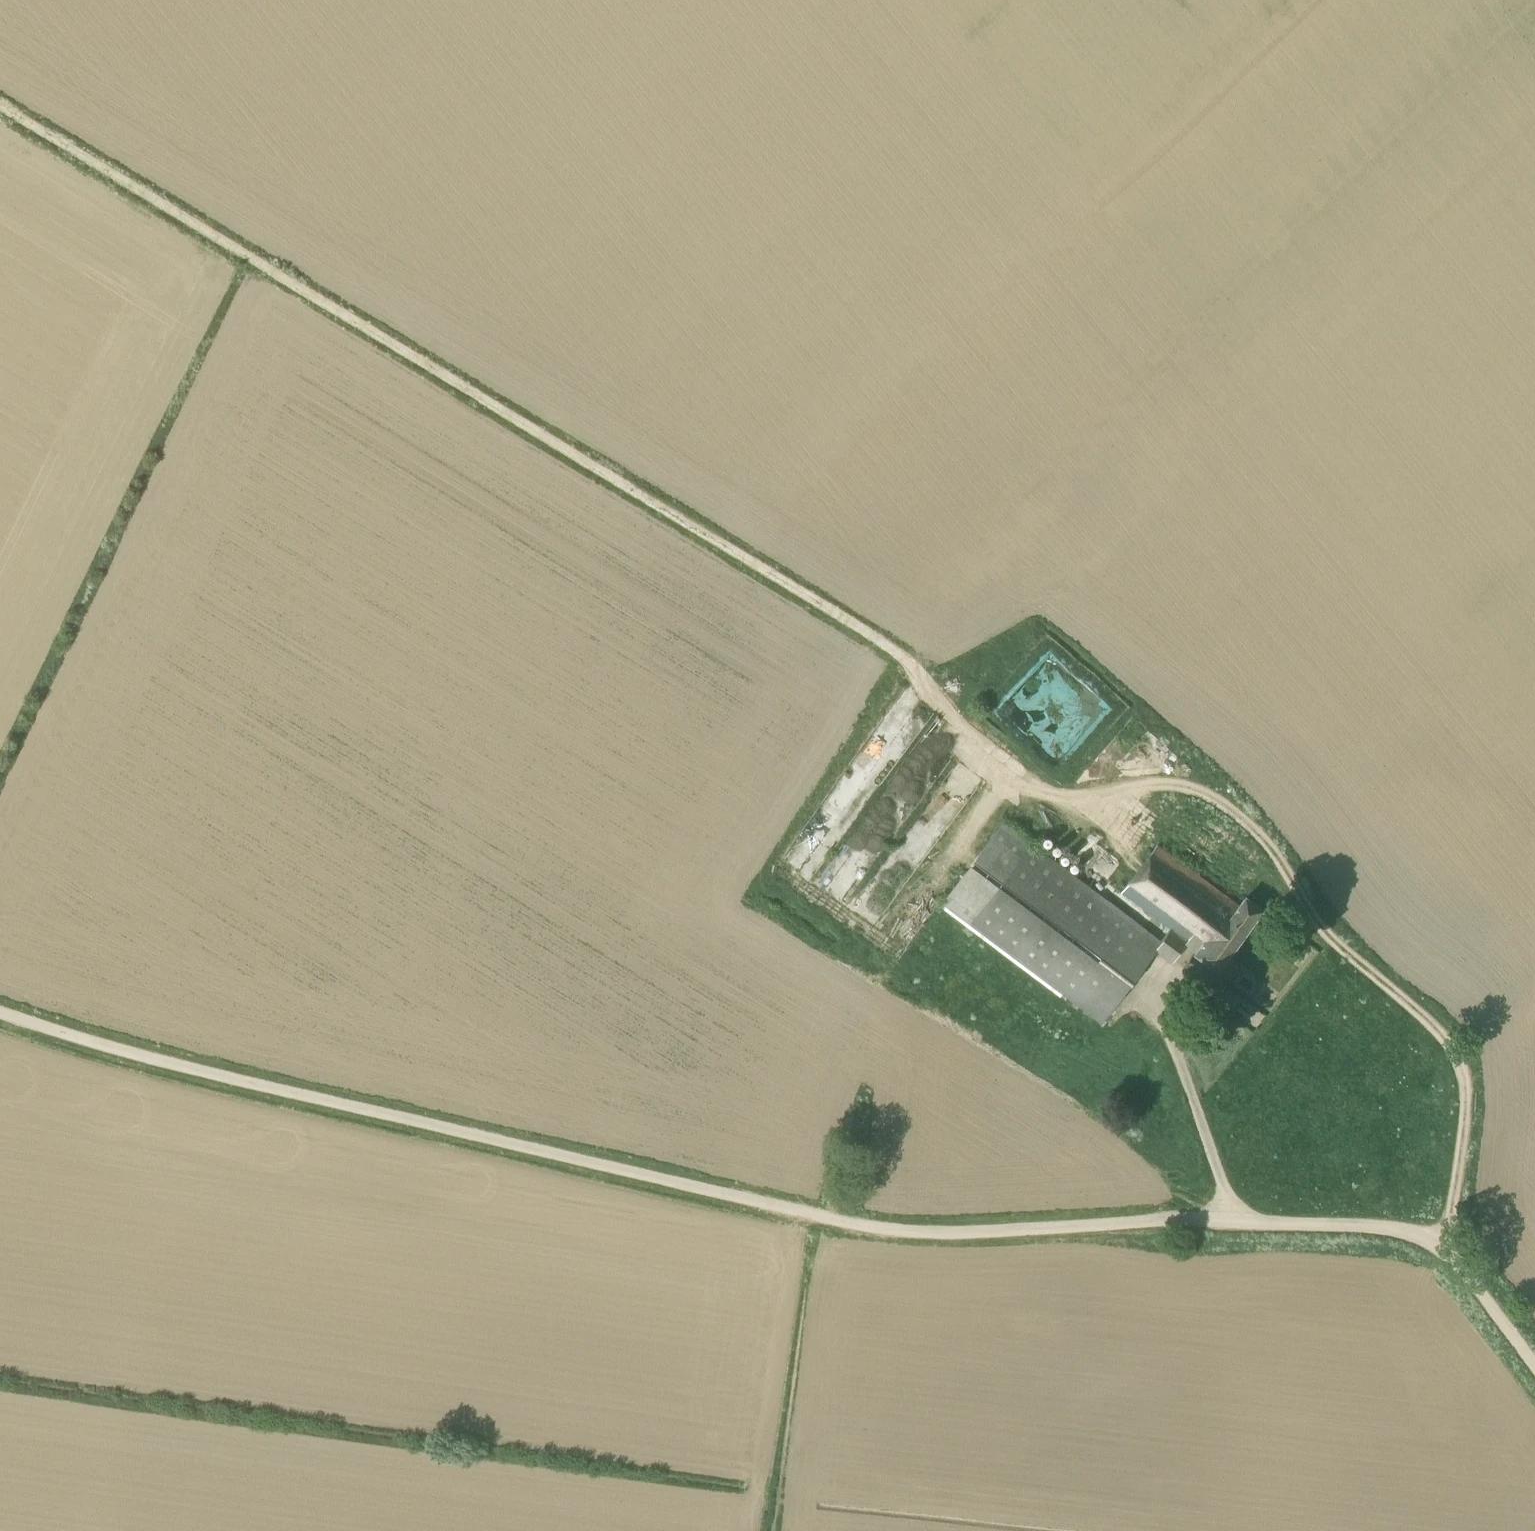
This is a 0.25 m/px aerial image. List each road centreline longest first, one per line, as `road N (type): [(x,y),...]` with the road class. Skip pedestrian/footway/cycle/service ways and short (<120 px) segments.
road 1 (unclassified): [(1534,1368),(1447,1250),(1410,1235),(1234,1225),(953,1237),(868,1232),(148,1064),(0,1012)]

